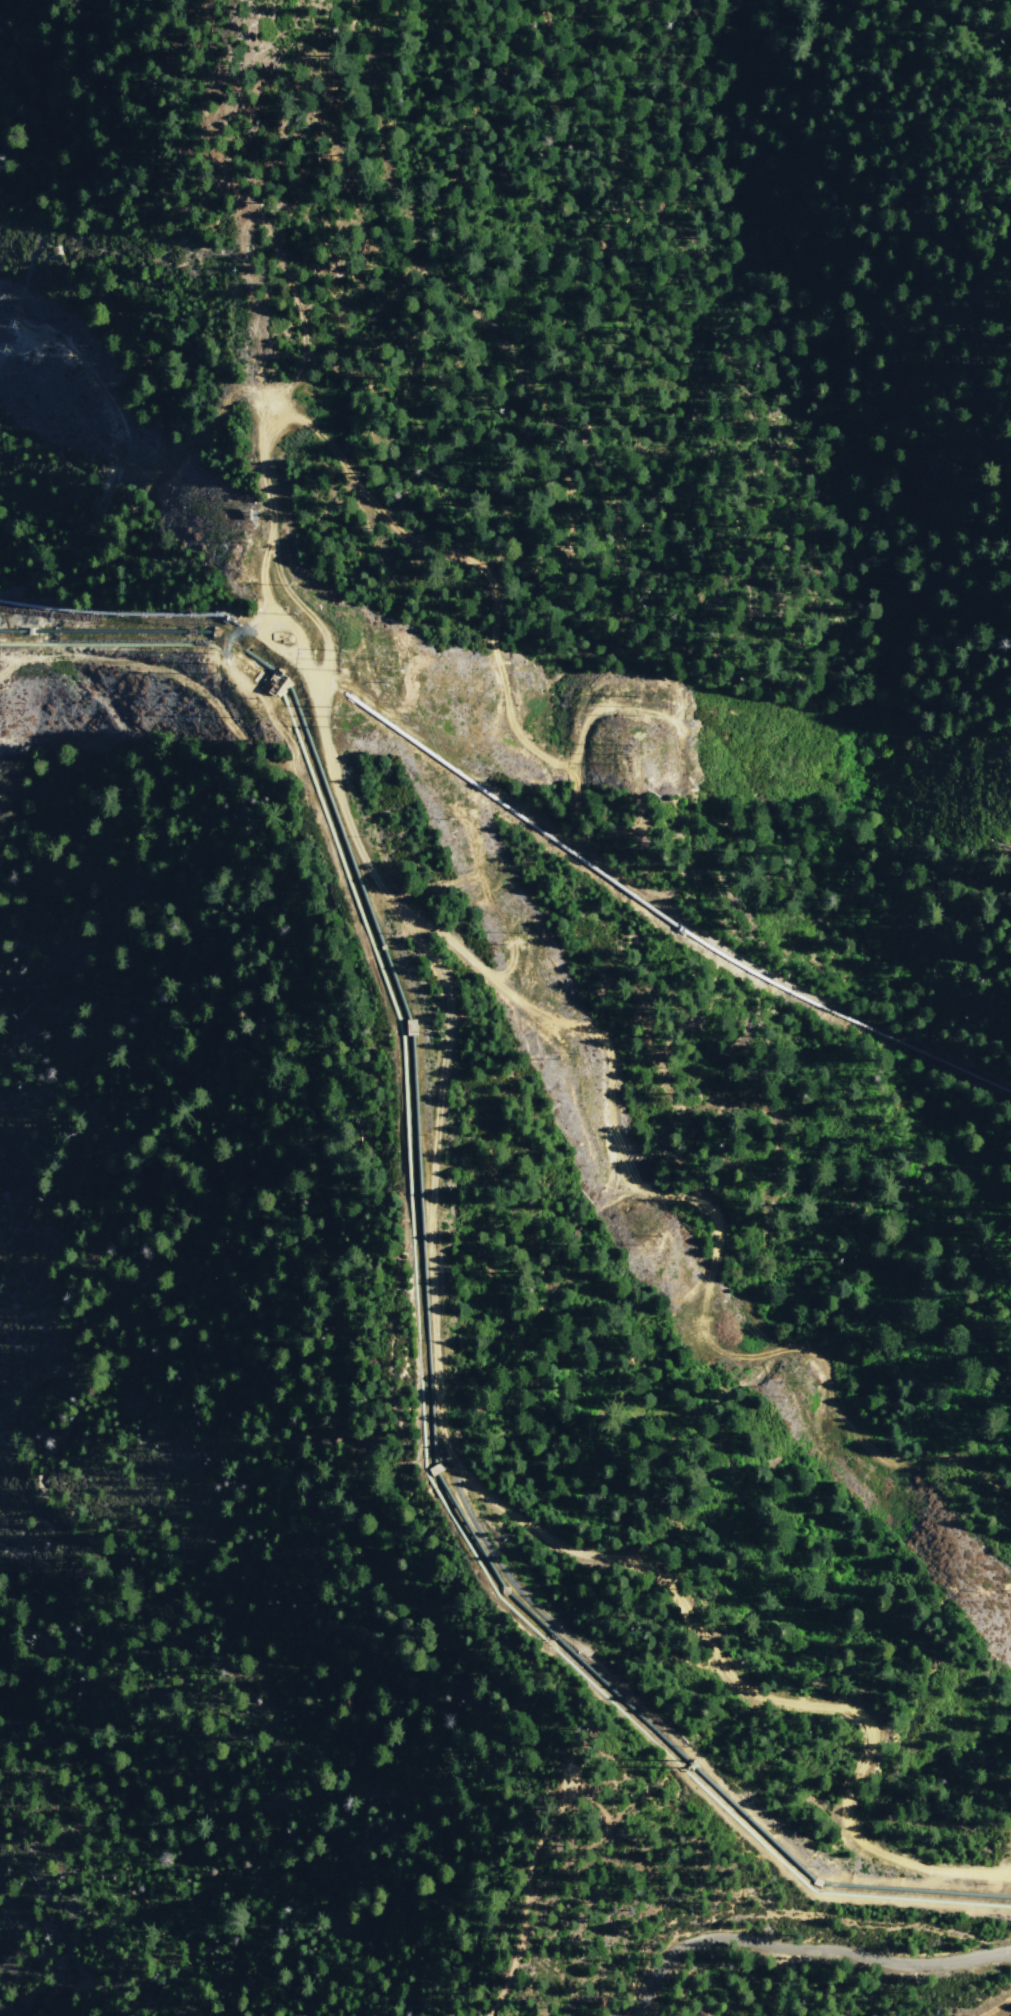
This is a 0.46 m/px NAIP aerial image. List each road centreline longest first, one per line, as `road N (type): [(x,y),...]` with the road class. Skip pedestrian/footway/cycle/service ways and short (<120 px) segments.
road 1 (residential): [(634,2015),(665,1959),(693,1941),(742,1940),(909,1964),(1010,1952)]

